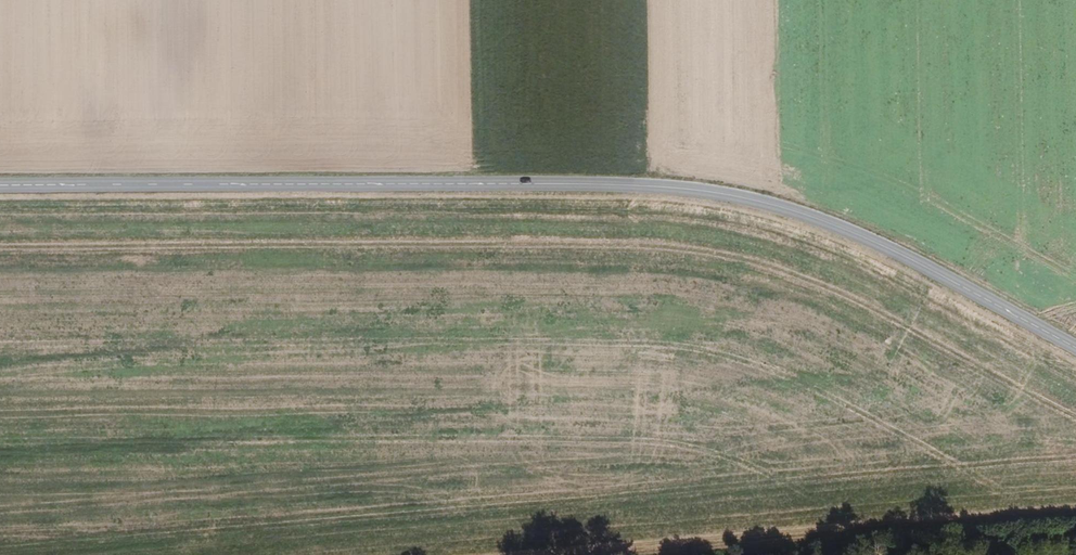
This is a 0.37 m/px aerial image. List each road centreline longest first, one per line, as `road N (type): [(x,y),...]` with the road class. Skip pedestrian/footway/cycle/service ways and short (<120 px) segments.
road 1 (tertiary): [(1075,347),(874,241),(729,195),(534,183),(0,186)]

